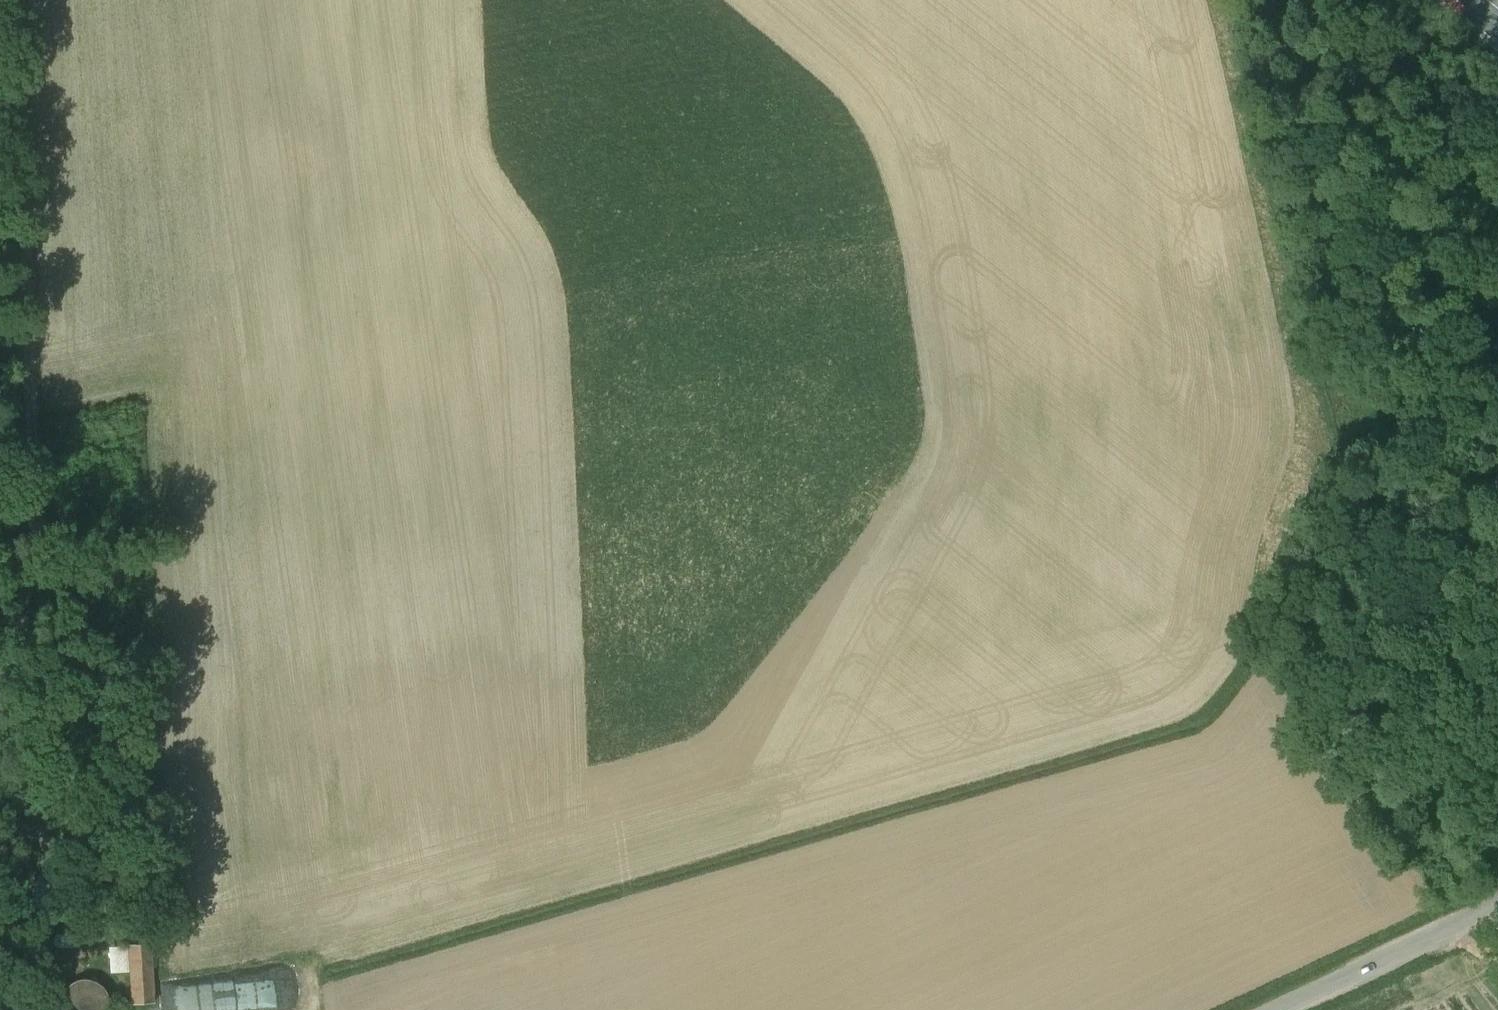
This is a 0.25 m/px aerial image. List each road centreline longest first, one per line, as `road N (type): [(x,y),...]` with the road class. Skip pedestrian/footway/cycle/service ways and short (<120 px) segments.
road 1 (track): [(0,689),(35,545),(13,0)]
road 2 (unclassified): [(1497,893),(1260,1009)]

